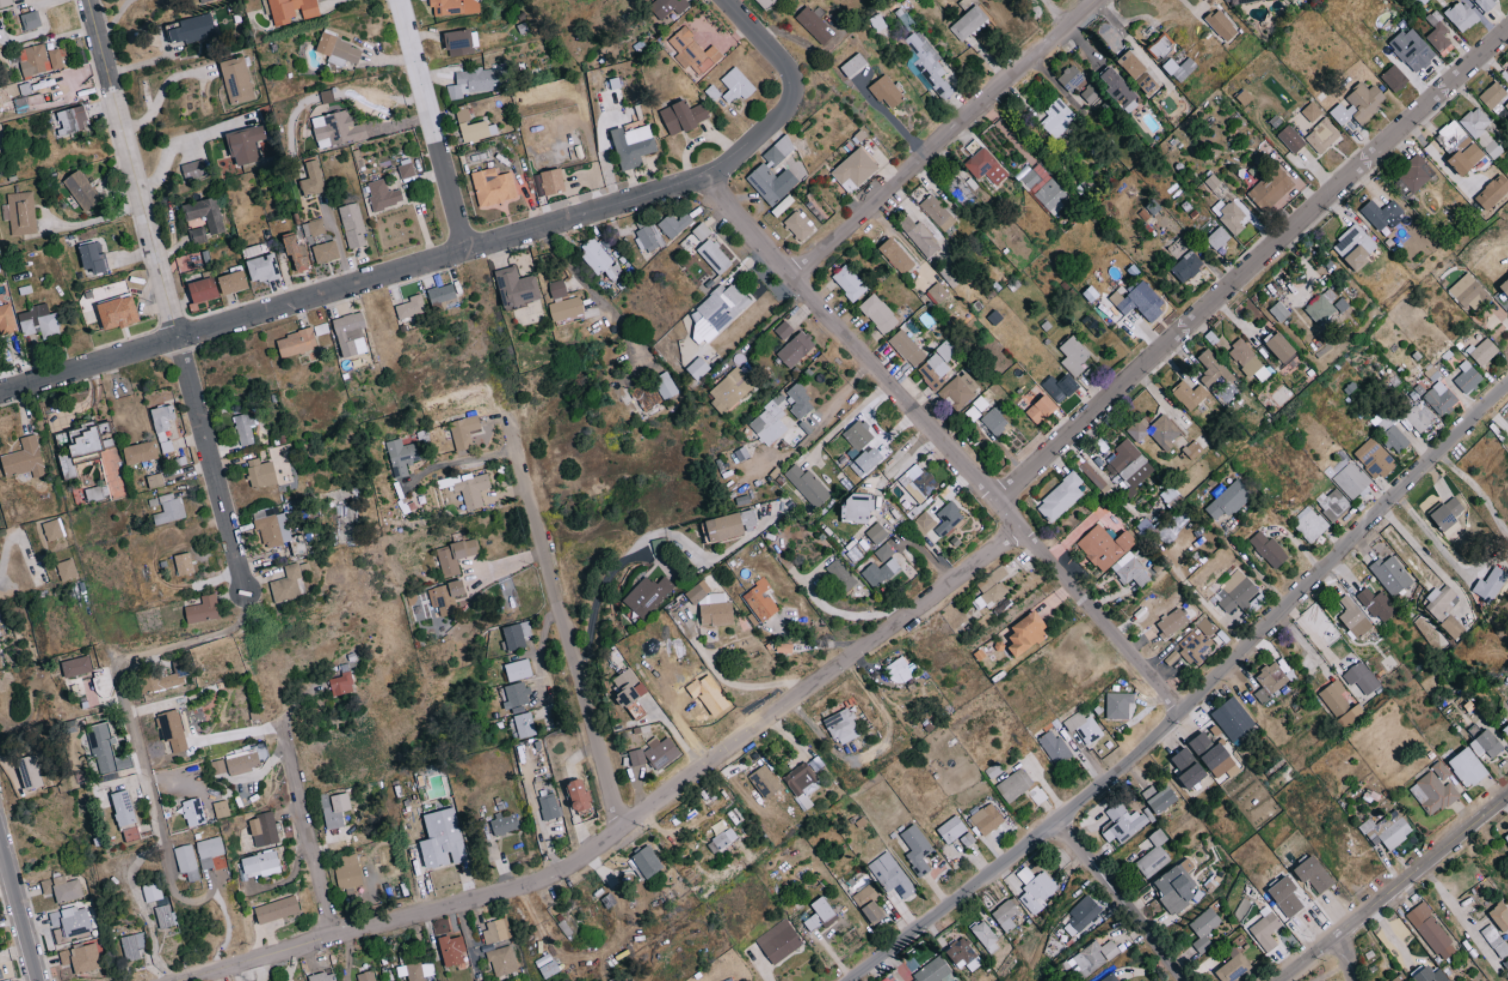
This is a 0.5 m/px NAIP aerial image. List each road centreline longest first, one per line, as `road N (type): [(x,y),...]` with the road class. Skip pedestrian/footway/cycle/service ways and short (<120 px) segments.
road 1 (residential): [(159,980),(554,877),(1019,527)]
road 2 (residential): [(1507,377),(1182,708),(833,980)]
road 3 (residential): [(0,391),(708,182)]
road 4 (residential): [(1182,708),(708,182)]
road 5 (residential): [(998,499),(1507,28)]
road 6 (residential): [(246,590),(88,0)]
road 7 (residential): [(796,275),(1090,0)]
road 8 (residential): [(620,828),(519,449)]
road 9 (residential): [(246,590),(230,629),(117,668),(172,872)]
road 10 (tertiary): [(1271,980),(1507,790)]
road 11 (residential): [(466,248),(400,0)]
road 12 (residential): [(708,182),(787,111),(797,87),(726,0)]
road 13 (residential): [(340,934),(280,716)]
road 14 (residential): [(1188,980),(1055,807)]
road 15 (residential): [(39,980),(0,836)]

